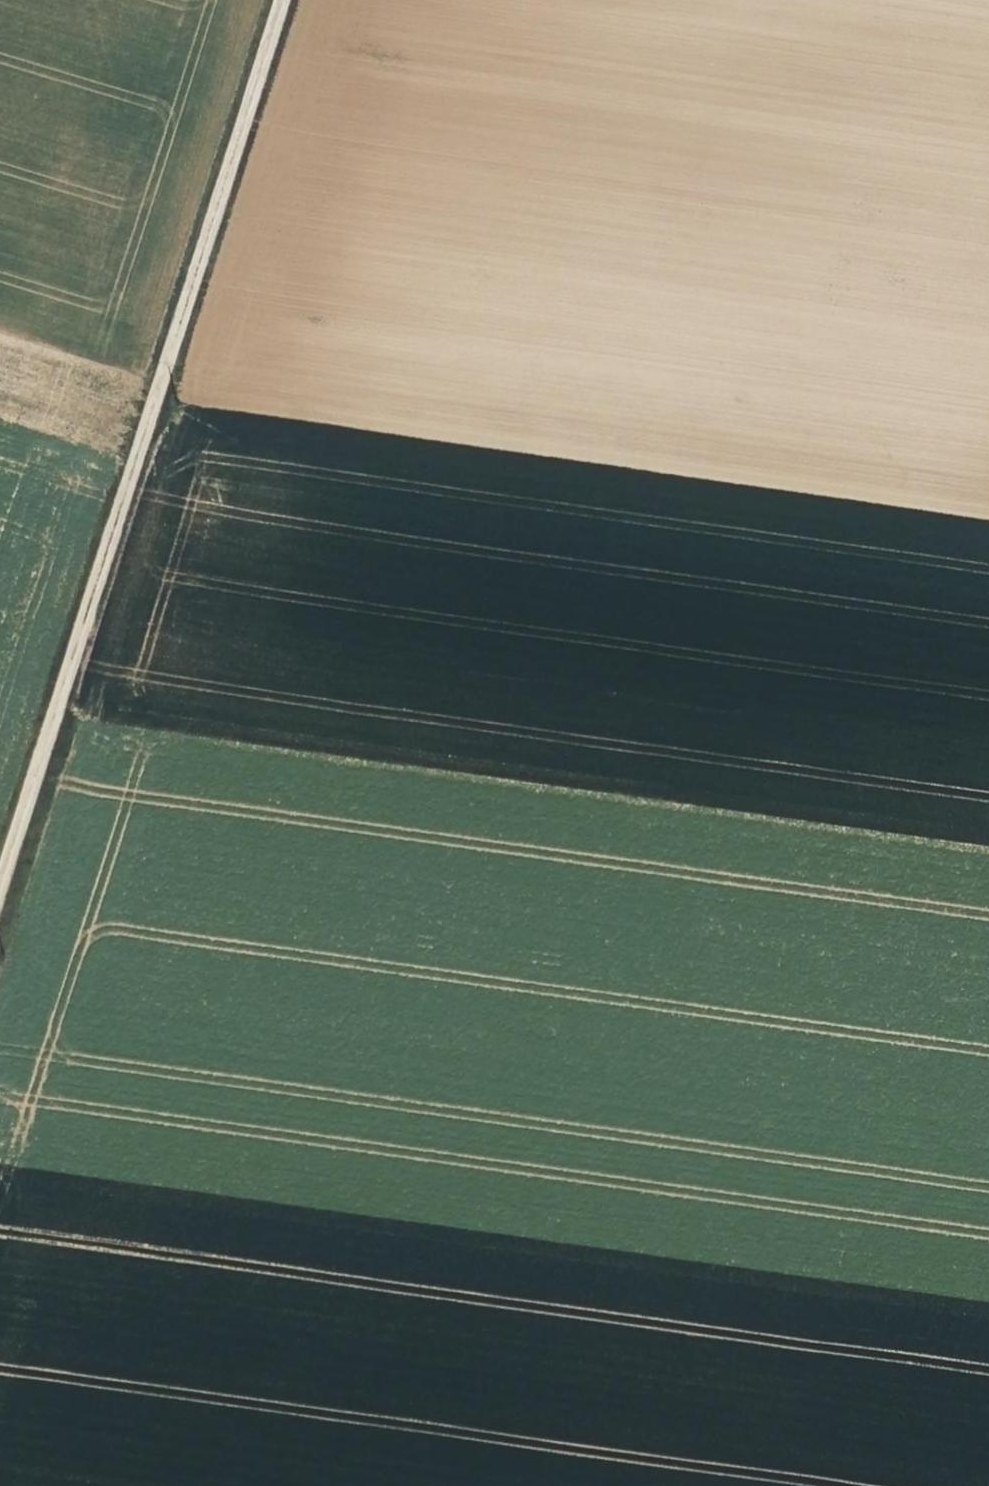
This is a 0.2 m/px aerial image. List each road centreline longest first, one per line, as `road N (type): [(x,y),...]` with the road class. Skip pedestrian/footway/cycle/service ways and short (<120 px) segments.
road 1 (track): [(0,913),(285,0)]

